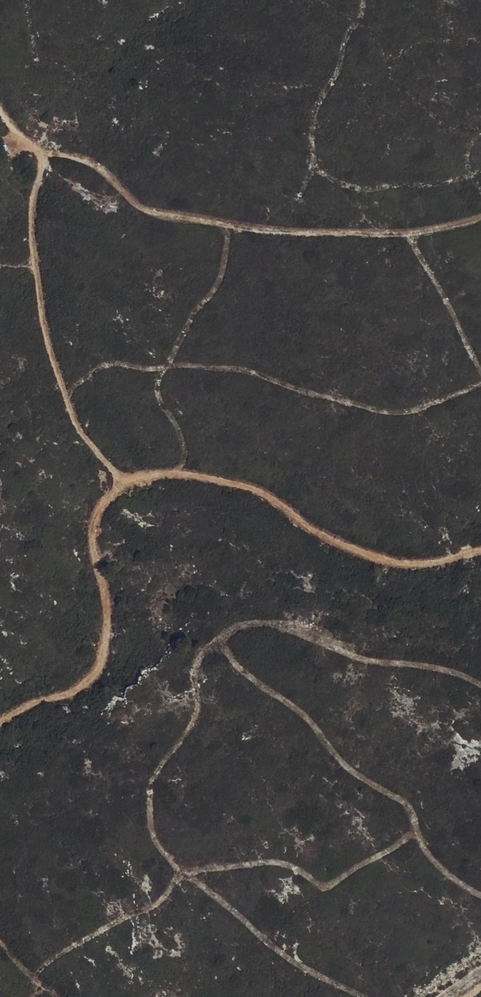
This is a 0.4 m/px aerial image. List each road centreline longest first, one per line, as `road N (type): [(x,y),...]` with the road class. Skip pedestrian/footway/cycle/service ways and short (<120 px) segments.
road 1 (track): [(0,719),(33,698),(67,695),(100,669),(110,639),(110,596),(92,523),(108,494),(137,480),(188,471),(266,490),(331,538),(378,557),(408,559),(480,542)]
road 2 (track): [(39,154),(94,164),(135,206),(251,228),(408,233),(480,218)]
road 3 (track): [(129,484),(79,427),(65,397),(33,270),(32,193),(41,160),(35,142),(0,108)]

